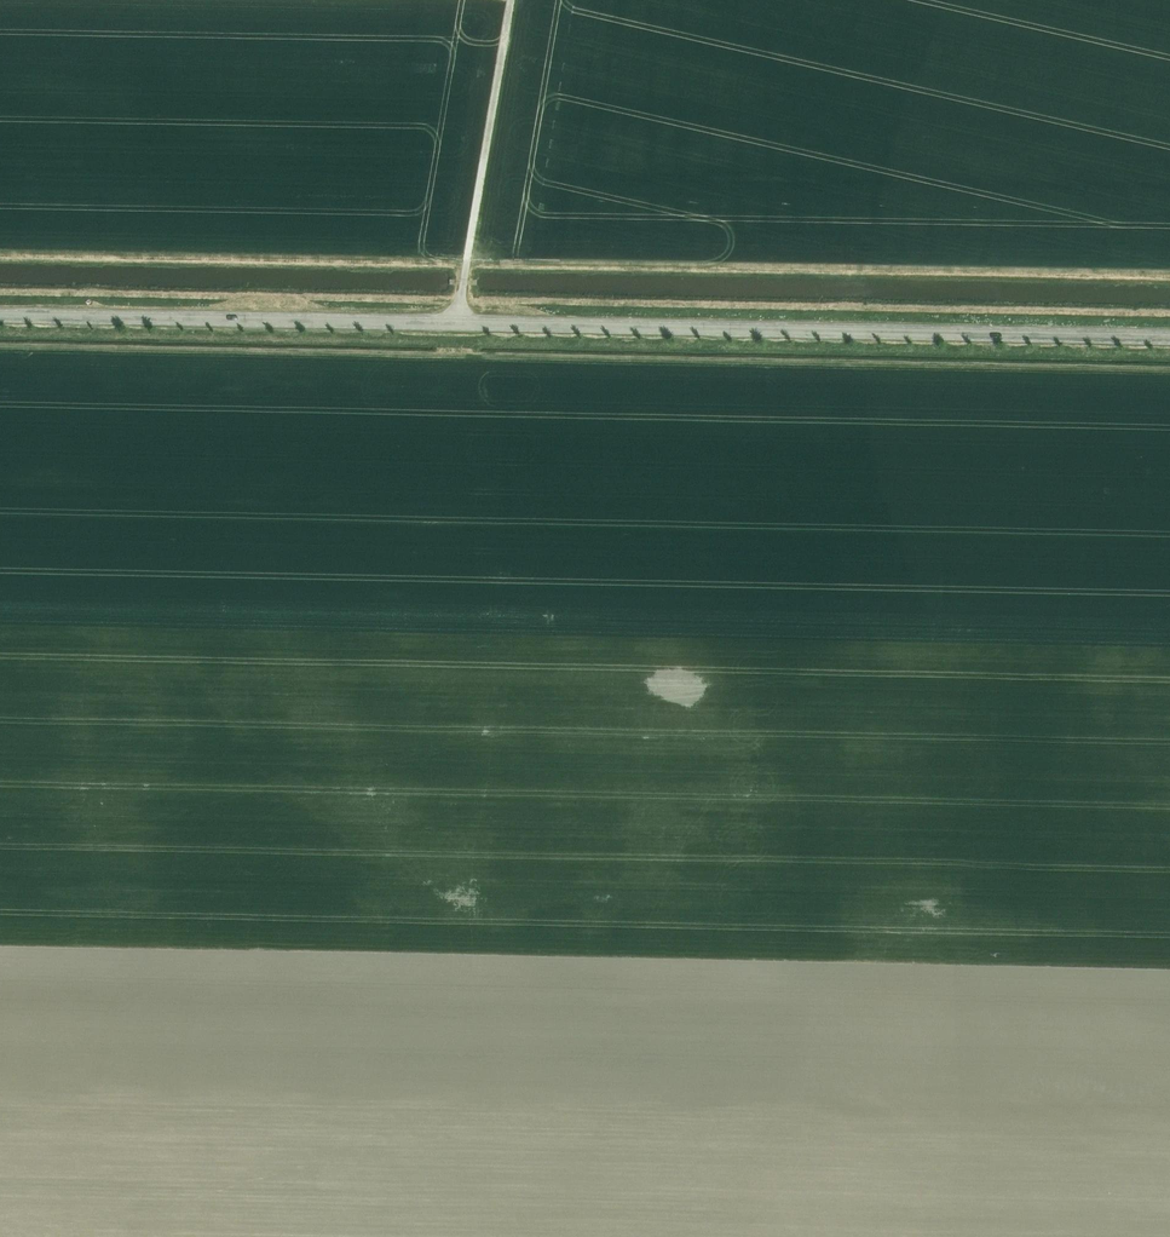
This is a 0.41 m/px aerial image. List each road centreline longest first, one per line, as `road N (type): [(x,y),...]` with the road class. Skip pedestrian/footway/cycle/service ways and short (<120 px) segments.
road 1 (tertiary): [(1169,336),(0,315)]

